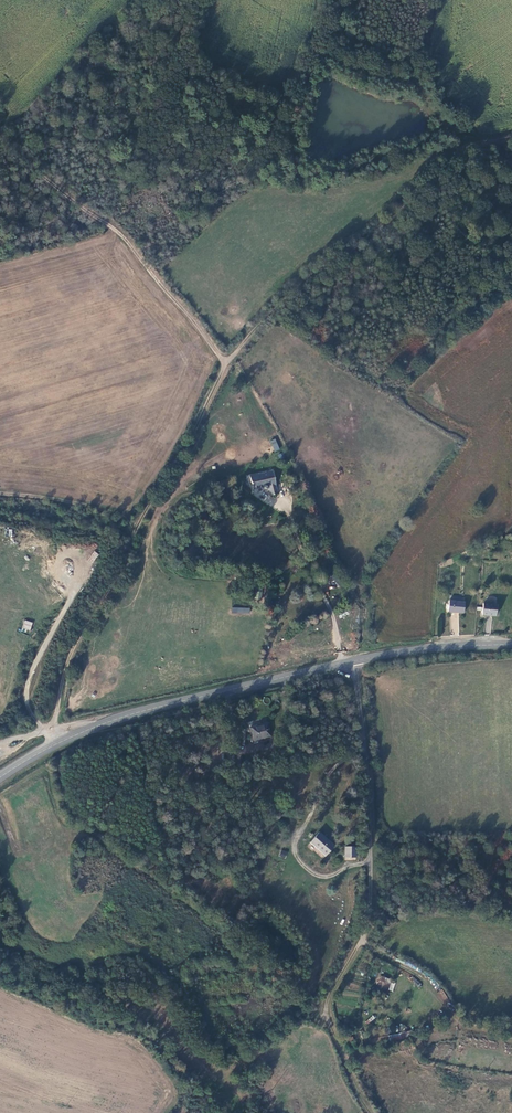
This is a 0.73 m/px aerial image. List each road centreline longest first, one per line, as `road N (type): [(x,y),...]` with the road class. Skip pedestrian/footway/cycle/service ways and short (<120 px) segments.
road 1 (track): [(511,137),(454,153),(390,220),(289,293),(228,361),(125,238),(40,177),(0,130)]
road 2 (track): [(357,660),(369,843),(365,930),(327,1004),(353,1084),(374,1112)]
road 3 (secondary): [(54,745),(137,714),(357,660),(511,642)]
road 4 (track): [(46,728),(68,648),(113,577),(131,530)]
road 5 (track): [(228,361),(131,530)]

